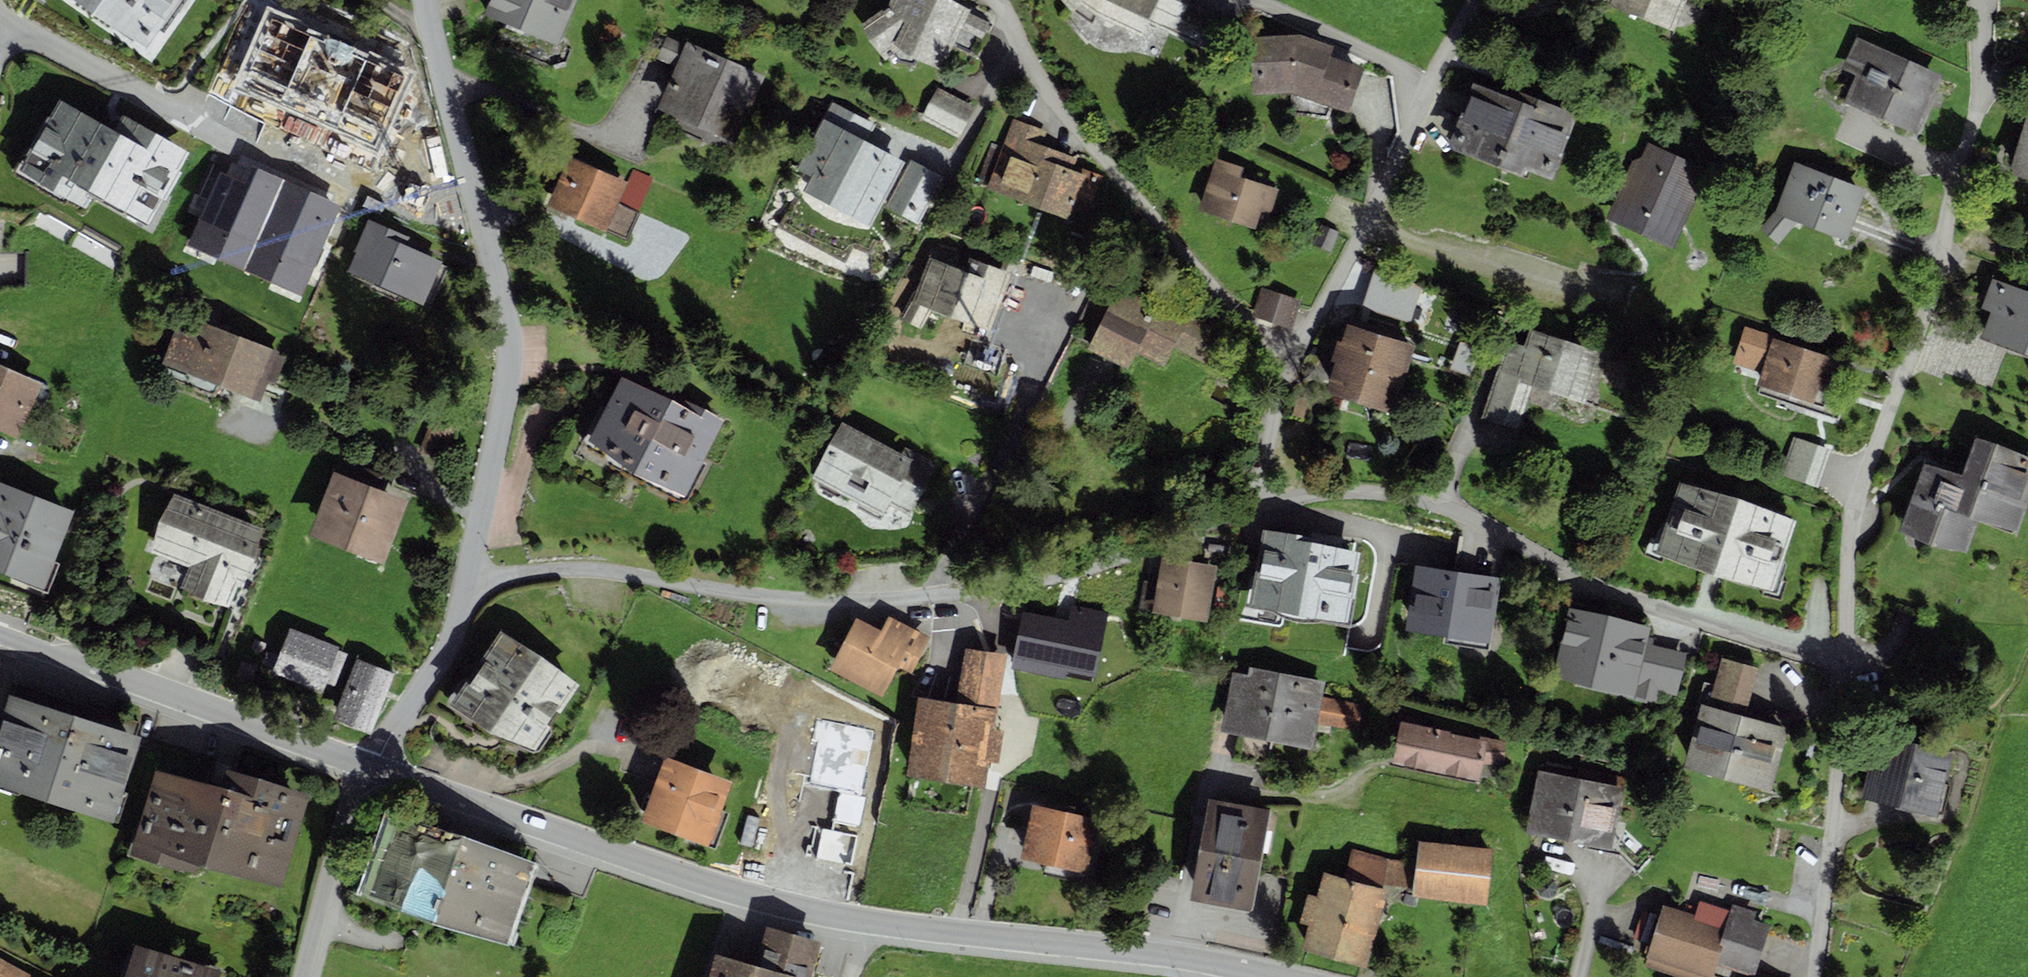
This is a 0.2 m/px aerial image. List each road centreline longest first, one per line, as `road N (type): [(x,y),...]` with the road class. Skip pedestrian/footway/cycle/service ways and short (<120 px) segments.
road 1 (tertiary): [(371,770),(806,911),(1170,954),(1287,976)]
road 2 (residential): [(468,575),(590,569),(786,599),(932,596),(1110,562),(1253,505)]
road 3 (residential): [(1846,668),(1854,503),(1939,261),(1980,84),(1977,0)]
road 4 (residential): [(1253,505),(1324,489),(1441,505),(1614,594),(1846,668)]
road 5 (residential): [(468,575),(508,347),(428,0)]
road 6 (tertiary): [(0,635),(371,770)]
road 7 (track): [(1097,271),(961,534),(941,594)]
road 8 (residential): [(1846,668),(1815,976)]
road 9 (residential): [(1253,505),(1287,365),(1362,227)]
road 10 (track): [(1006,716),(960,933)]
road 11 (residential): [(371,770),(451,630),(468,575)]
road 12 (residential): [(371,770),(308,976)]

